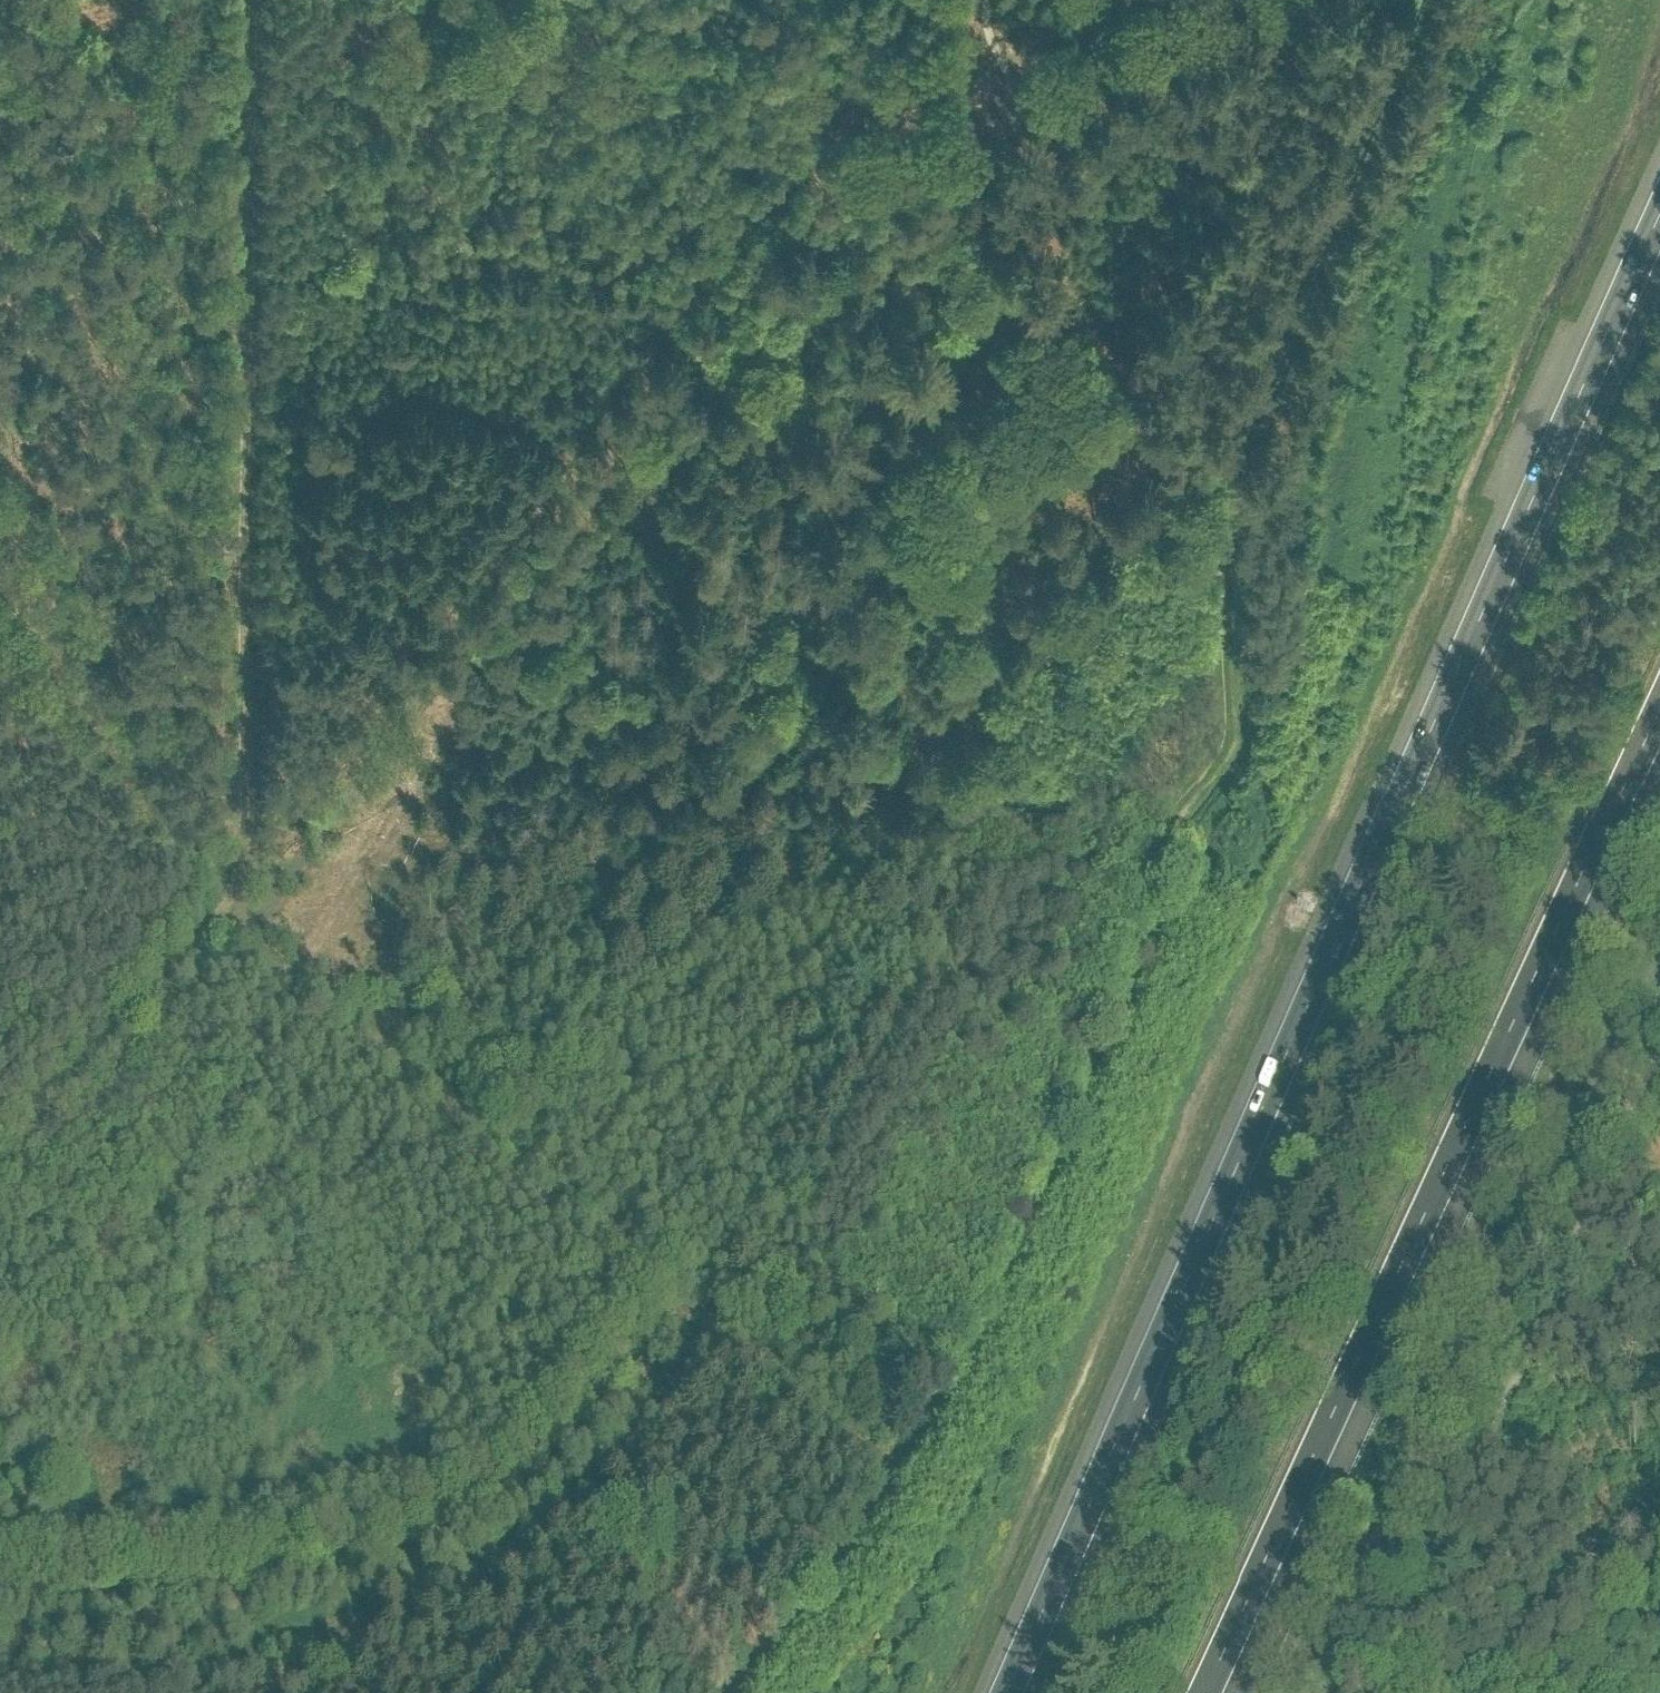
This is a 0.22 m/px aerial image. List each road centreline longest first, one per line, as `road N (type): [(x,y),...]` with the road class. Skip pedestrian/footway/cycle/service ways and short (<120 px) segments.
road 1 (motorway): [(1659,212),(1007,1692)]
road 2 (motorway): [(1205,1692),(1659,706)]
road 3 (track): [(240,879),(253,0)]
road 4 (secondary): [(1316,1692),(1659,943)]
road 5 (track): [(224,903),(0,559)]
road 6 (track): [(240,879),(0,1179)]
road 7 (track): [(1453,1692),(1333,1657)]

